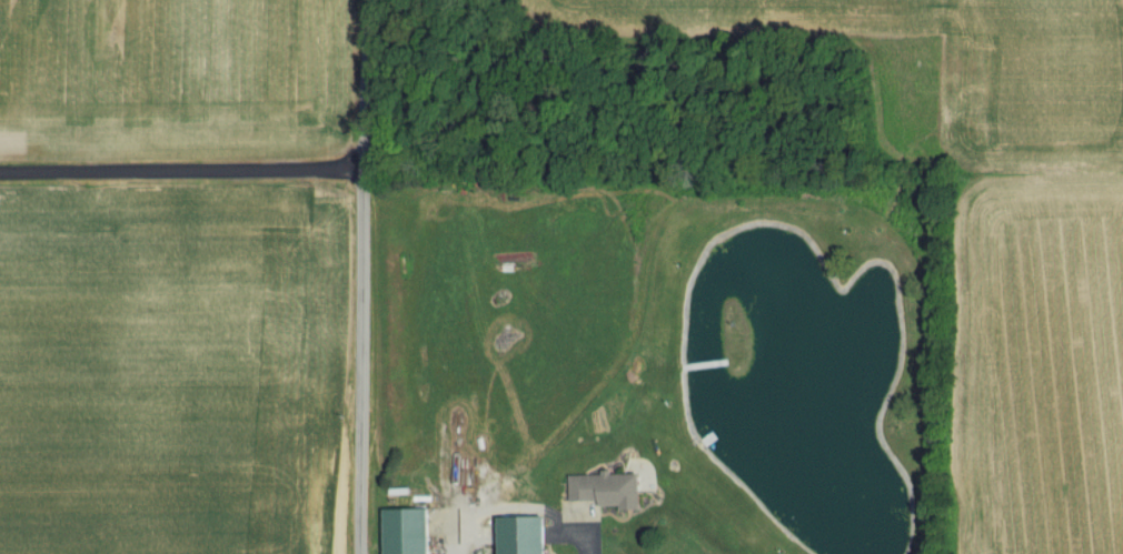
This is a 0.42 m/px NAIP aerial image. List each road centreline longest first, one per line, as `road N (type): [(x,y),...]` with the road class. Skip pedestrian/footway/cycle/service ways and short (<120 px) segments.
road 1 (residential): [(354,553),(360,168)]
road 2 (residential): [(0,175),(360,168)]
road 3 (residential): [(446,553),(441,534),(557,531),(592,553)]
road 4 (residential): [(360,168),(367,0)]

